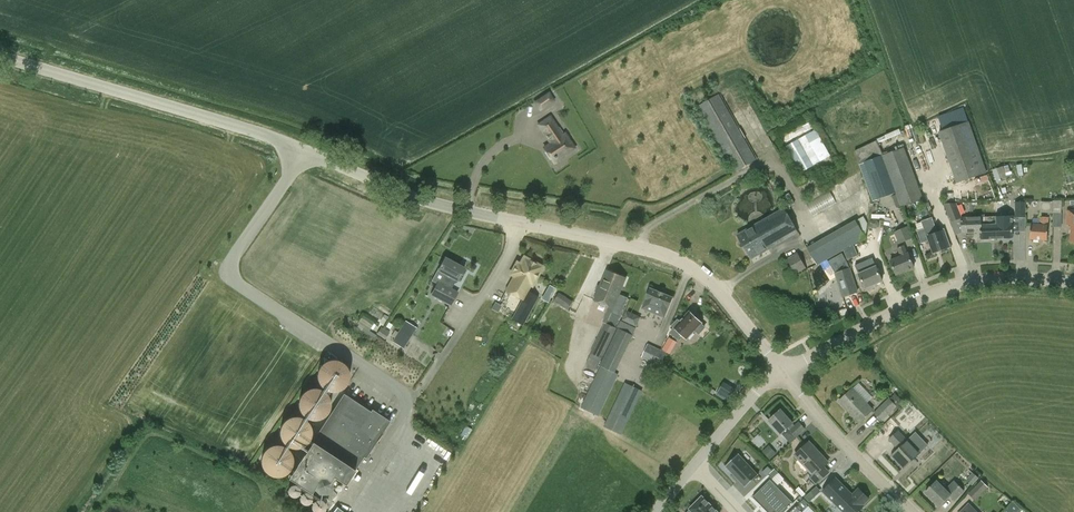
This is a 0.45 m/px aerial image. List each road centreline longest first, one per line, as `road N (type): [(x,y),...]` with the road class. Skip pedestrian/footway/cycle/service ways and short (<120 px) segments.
road 1 (unclassified): [(0,56),(247,129),(421,201)]
road 2 (residential): [(782,372),(704,279),(681,263),(519,224)]
road 3 (residential): [(1073,283),(994,278),(953,285),(782,372)]
road 4 (residential): [(414,401),(505,259),(519,224)]
road 5 (residential): [(913,511),(782,372)]
road 6 (residential): [(695,465),(782,372)]

